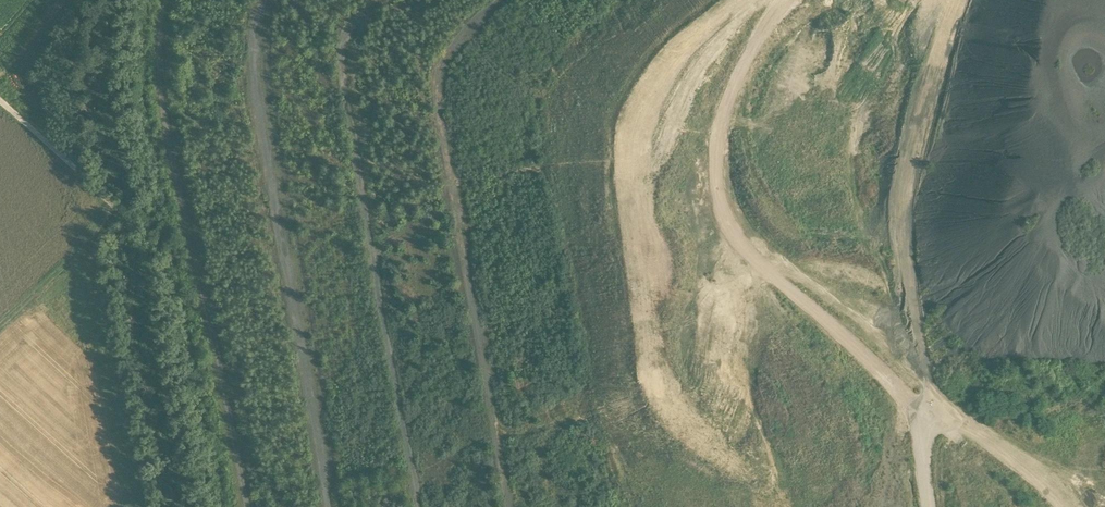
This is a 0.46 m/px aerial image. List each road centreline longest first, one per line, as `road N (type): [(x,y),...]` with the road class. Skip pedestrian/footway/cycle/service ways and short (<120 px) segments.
road 1 (track): [(379,0),(347,43),(344,64),(419,506)]
road 2 (track): [(165,0),(158,80),(167,161),(244,506)]
road 3 (track): [(266,0),(256,74),(331,506)]
road 4 (track): [(0,326),(102,228),(109,201),(0,102)]

